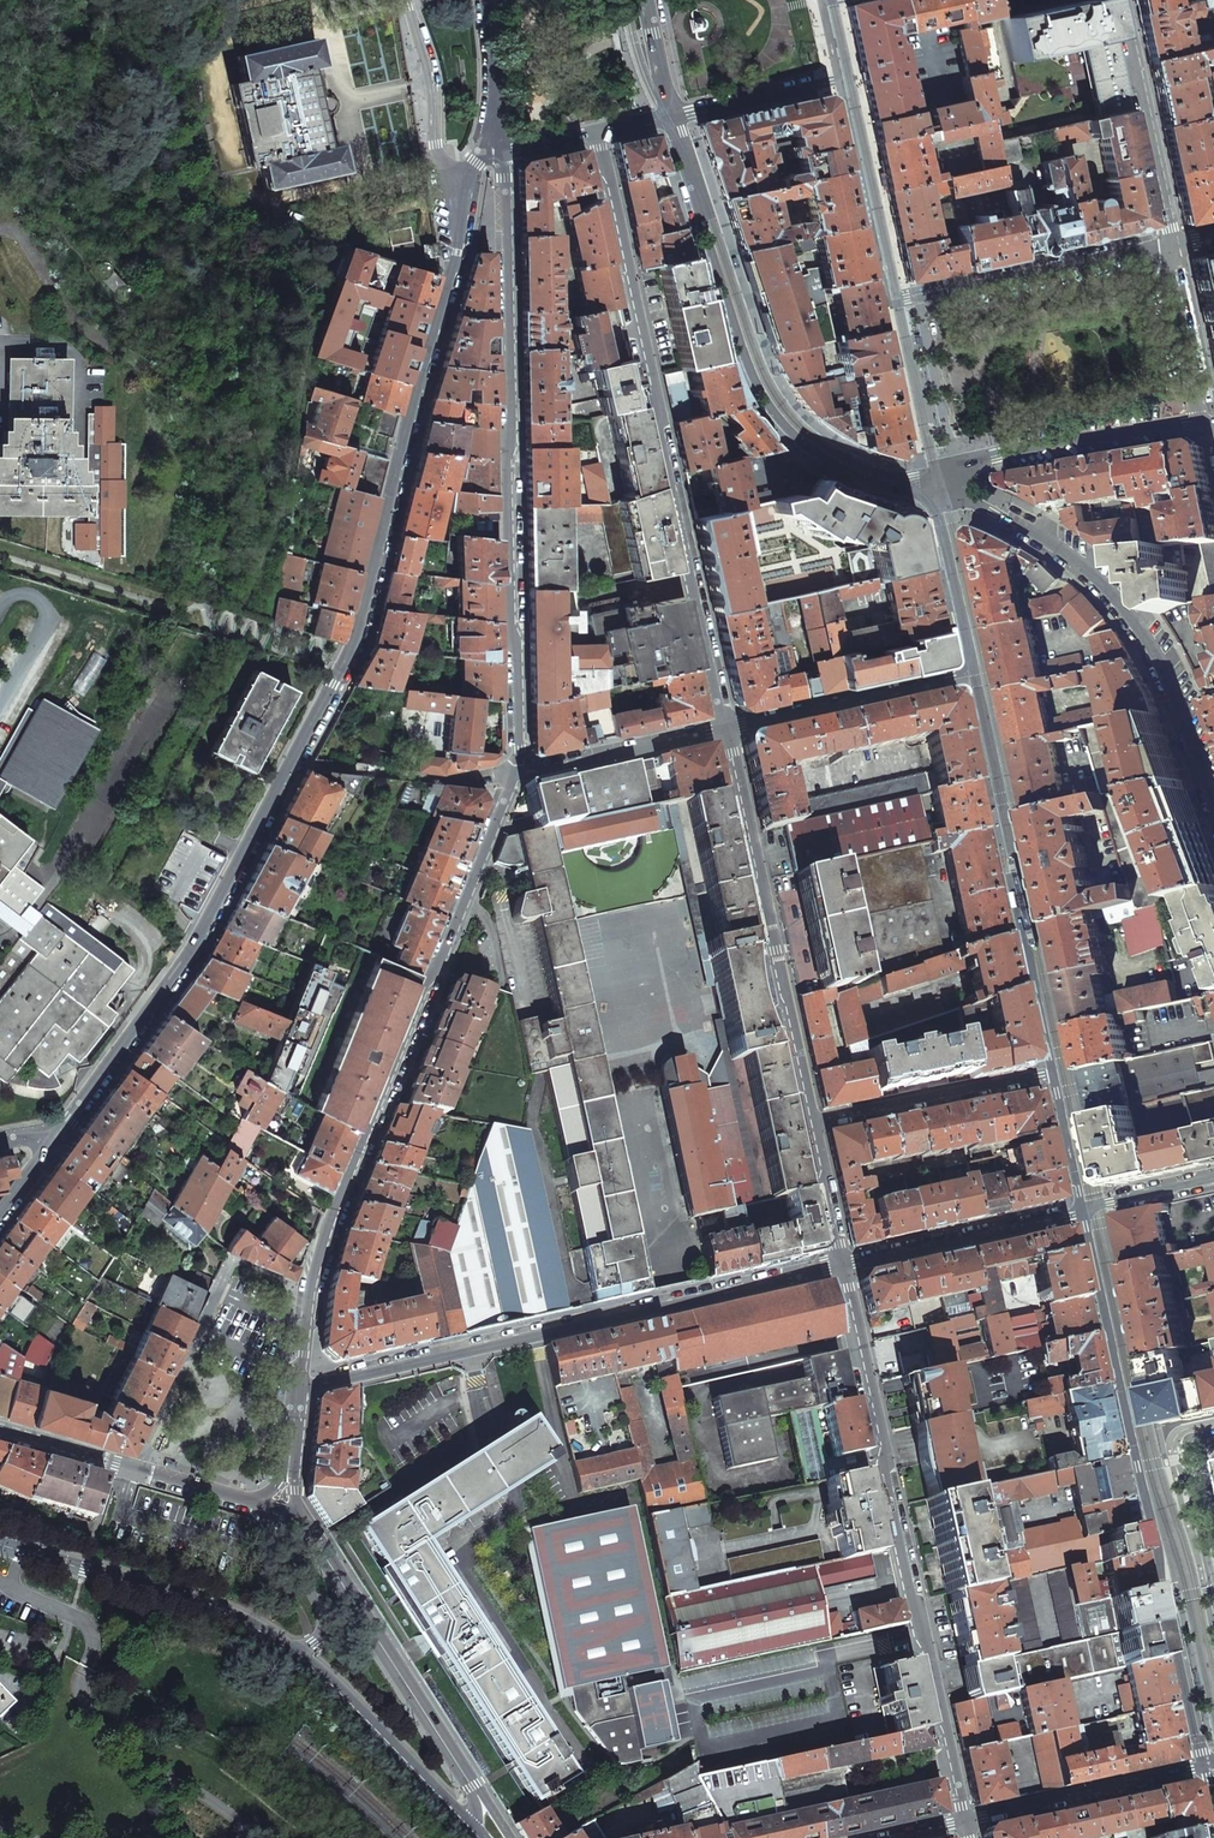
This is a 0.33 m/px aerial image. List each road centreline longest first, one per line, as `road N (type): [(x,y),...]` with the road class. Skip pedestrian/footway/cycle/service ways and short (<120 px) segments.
road 1 (residential): [(64,1127),(194,947),(348,661),(470,180)]
road 2 (residential): [(512,775),(312,1284),(299,1386)]
road 3 (residential): [(501,147),(519,749),(512,775)]
road 4 (residential): [(725,729),(594,136)]
road 5 (residential): [(1079,1212),(1206,1766)]
road 6 (residential): [(960,1819),(840,1265)]
road 7 (residential): [(840,1265),(299,1386)]
road 8 (residential): [(675,118),(749,363),(785,424),(828,460),(875,482),(939,476)]
road 9 (residential): [(1213,805),(1157,652),(1122,604),(1080,563),(939,476)]
road 10 (residential): [(809,1125),(725,729)]
road 11 (secondary): [(473,1786),(298,1517)]
road 12 (secondary): [(0,1547),(246,1622),(291,1653)]
road 13 (secondary): [(256,1504),(0,1429)]
road 14 (residential): [(840,81),(891,304),(922,297)]
road 15 (secondary): [(291,1653),(477,1833)]
road 16 (residential): [(922,297),(1175,244)]
road 17 (residential): [(976,676),(725,729)]
road 18 (residential): [(960,1819),(1206,1766)]
road 19 (residential): [(954,467),(1200,421)]
road 20 (residential): [(1120,0),(1175,244)]
road 21 (residential): [(809,1125),(1051,1075)]
road 22 (residential): [(1079,1212),(840,1265)]
road 23 (residential): [(725,729),(512,775)]
road 24 (residential): [(406,0),(431,85),(440,163),(453,179),(470,180)]
road 25 (residential): [(976,676),(1020,875)]
road 26 (residential): [(1020,875),(1051,1075)]
road 27 (unclassified): [(291,1653),(315,1643),(327,1624),(261,1506)]
road 28 (residential): [(1175,244),(1168,273),(1200,421)]
road 29 (residential): [(931,504),(976,676)]
road 30 (residential): [(954,467),(922,297)]
road 31 (residential): [(1213,1592),(1191,1450),(1213,1434)]
road 32 (residential): [(675,118),(840,81)]
road 33 (residential): [(487,0),(501,147)]
road 34 (residential): [(840,1265),(809,1125)]
road 35 (residential): [(1051,1075),(1079,1212)]
road 36 (residential): [(1213,1182),(1079,1212)]
road 37 (residential): [(675,118),(650,0)]

